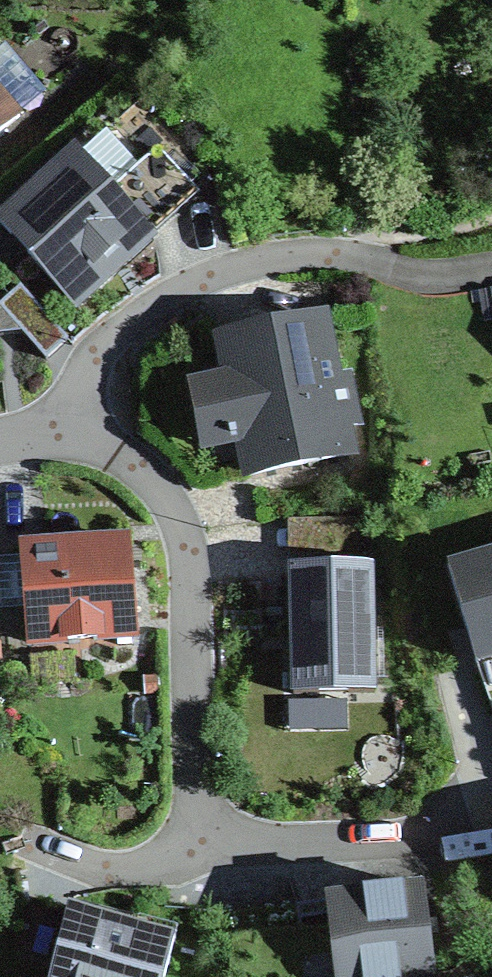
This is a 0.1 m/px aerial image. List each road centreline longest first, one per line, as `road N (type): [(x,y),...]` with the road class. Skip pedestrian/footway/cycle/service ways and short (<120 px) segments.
road 1 (residential): [(82,448),(120,456),(160,481),(186,546),(203,830)]
road 2 (residential): [(82,448),(86,373),(116,302),(170,267),(347,233)]
road 3 (residential): [(203,830),(455,817)]
road 4 (residential): [(41,835),(121,859),(203,830)]

